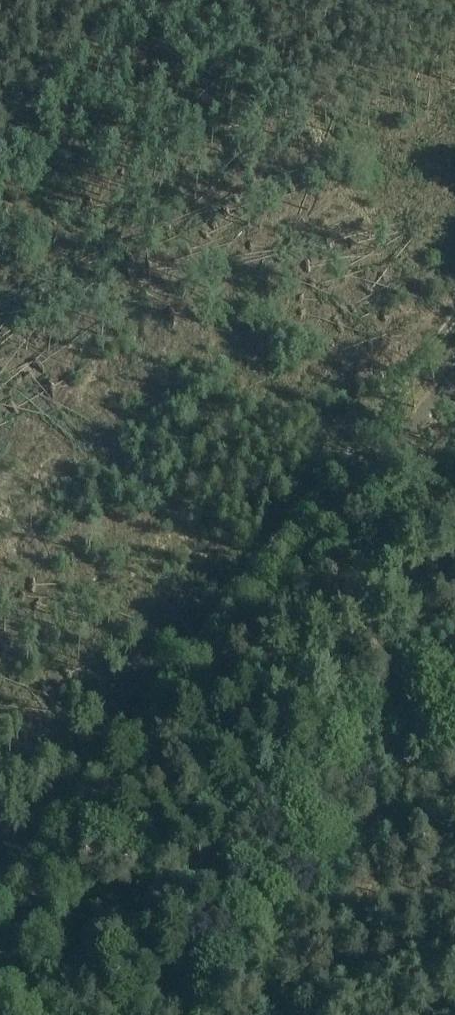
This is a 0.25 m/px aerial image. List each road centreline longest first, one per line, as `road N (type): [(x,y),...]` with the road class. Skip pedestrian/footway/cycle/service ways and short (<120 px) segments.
road 1 (track): [(454,322),(0,890)]

